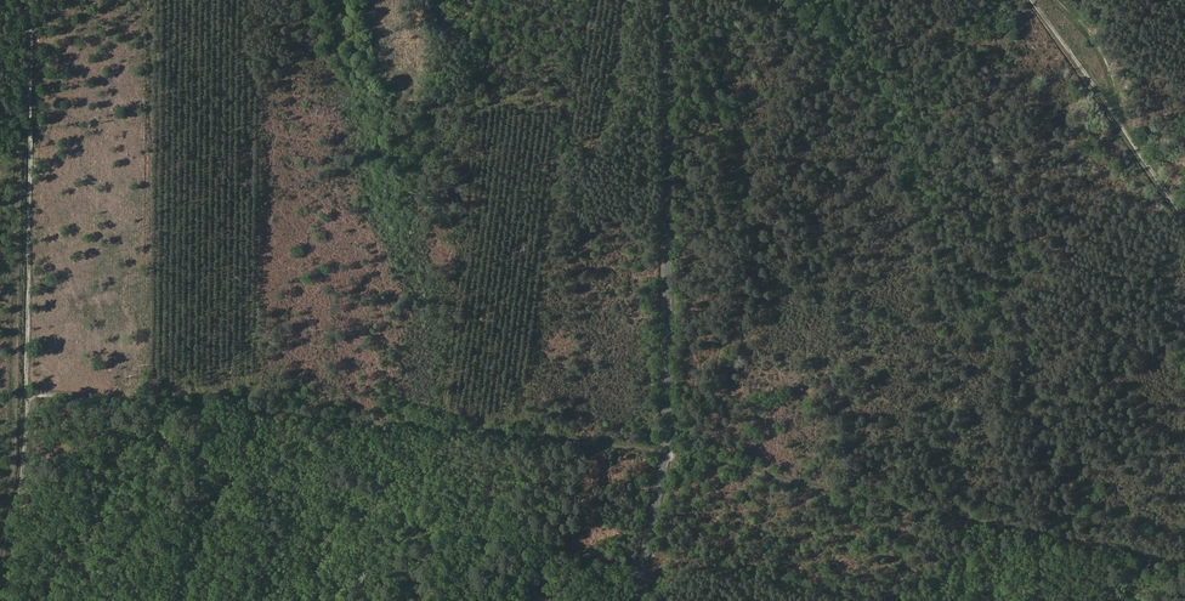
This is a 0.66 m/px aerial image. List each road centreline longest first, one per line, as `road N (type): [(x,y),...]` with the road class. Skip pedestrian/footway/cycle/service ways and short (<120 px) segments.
road 1 (track): [(27,388),(667,450)]
road 2 (unclassified): [(665,0),(667,450),(637,600)]
road 3 (track): [(28,0),(27,388)]
road 4 (track): [(1184,221),(1124,127),(1103,56),(1055,0)]
road 5 (track): [(27,388),(9,600)]

